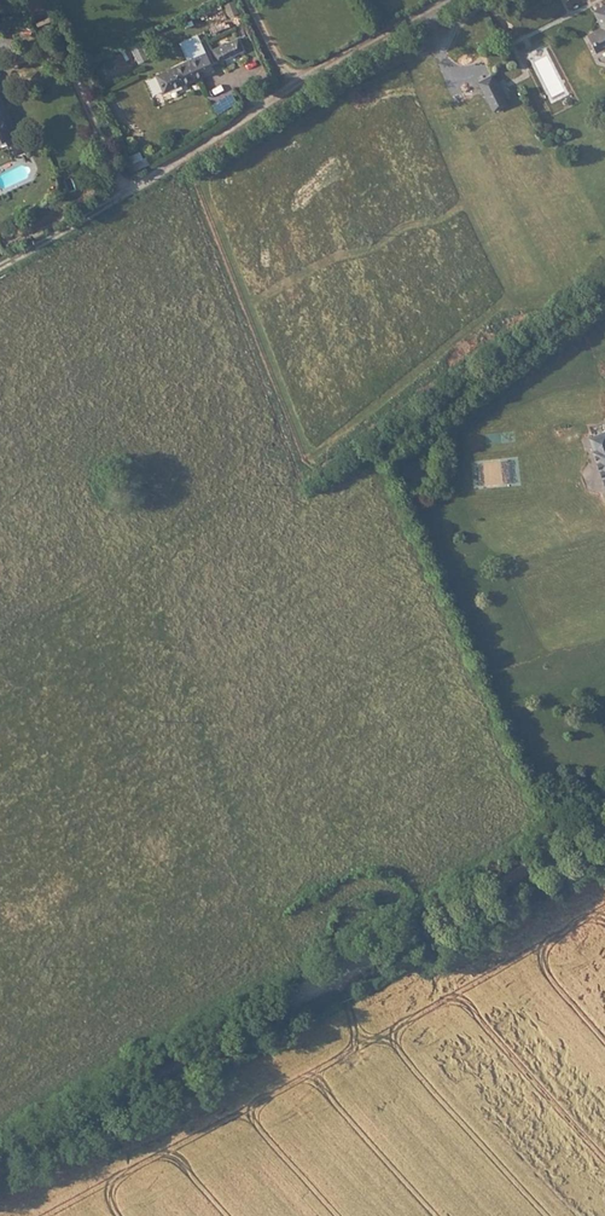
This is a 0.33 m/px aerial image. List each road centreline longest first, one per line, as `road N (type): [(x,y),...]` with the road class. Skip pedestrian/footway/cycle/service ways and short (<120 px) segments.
road 1 (tertiary): [(0,1153),(604,814)]
road 2 (track): [(0,265),(291,84),(445,0)]

